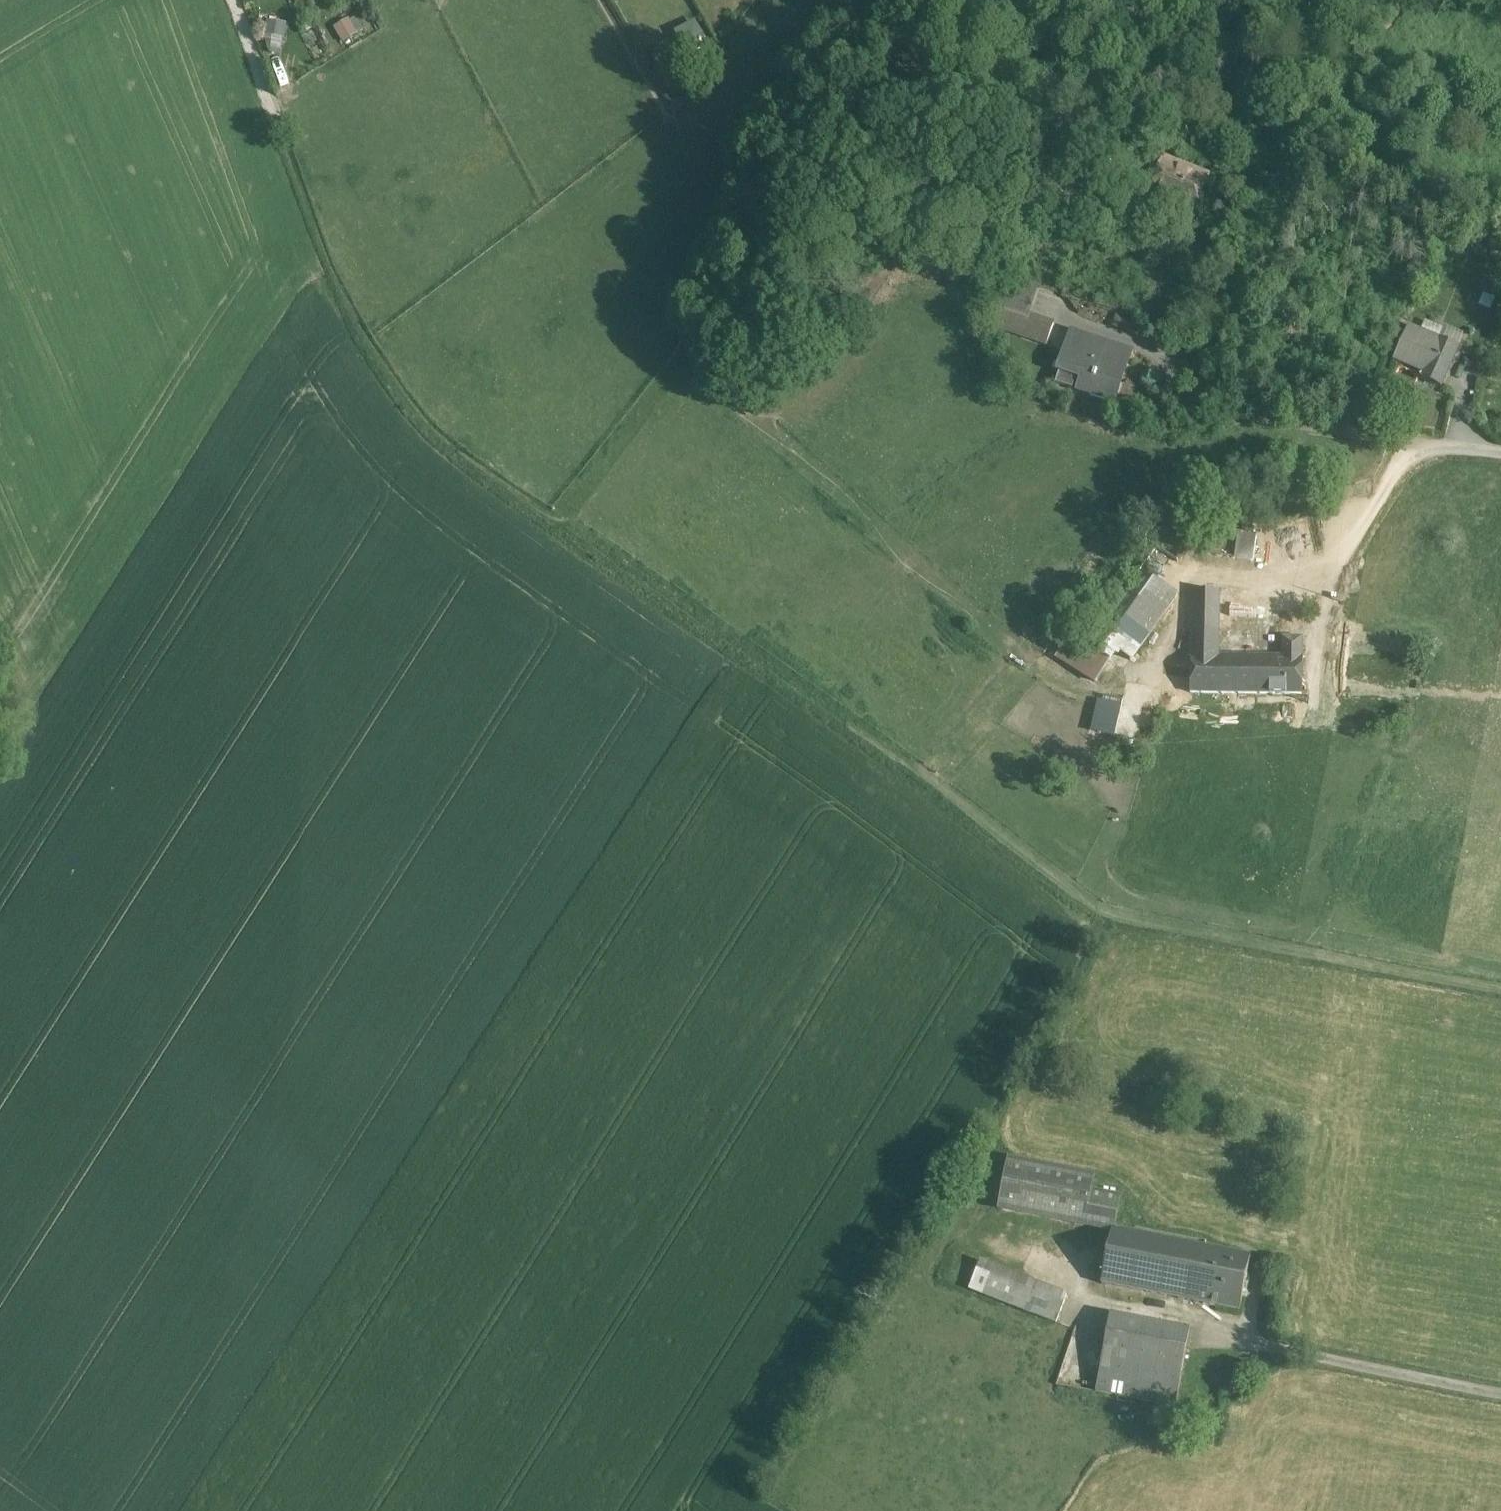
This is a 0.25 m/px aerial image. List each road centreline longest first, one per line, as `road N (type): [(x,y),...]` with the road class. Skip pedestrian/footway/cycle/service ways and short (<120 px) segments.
road 1 (residential): [(1500,446),(1266,420),(1220,393)]

